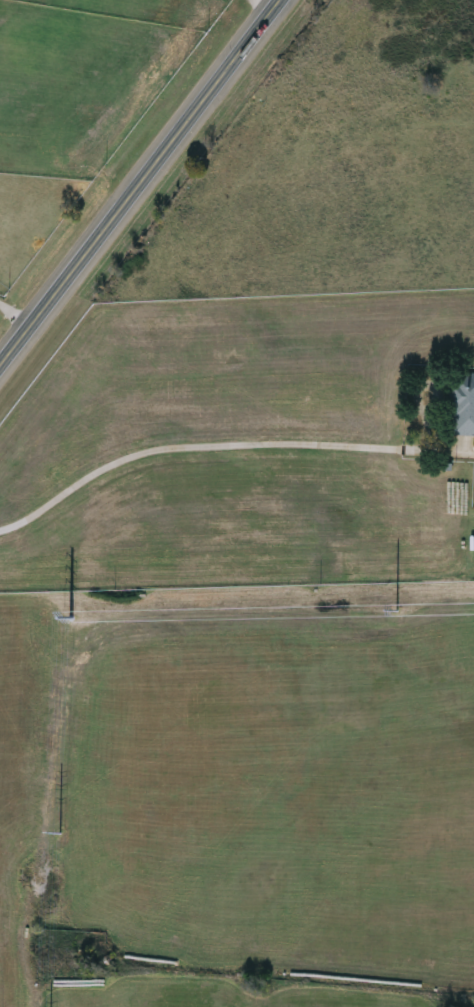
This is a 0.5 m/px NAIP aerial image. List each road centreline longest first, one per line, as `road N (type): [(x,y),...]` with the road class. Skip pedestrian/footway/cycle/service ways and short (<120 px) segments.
road 1 (residential): [(0,532),(111,468),(206,448),(473,453)]
road 2 (primary): [(0,358),(277,0)]

